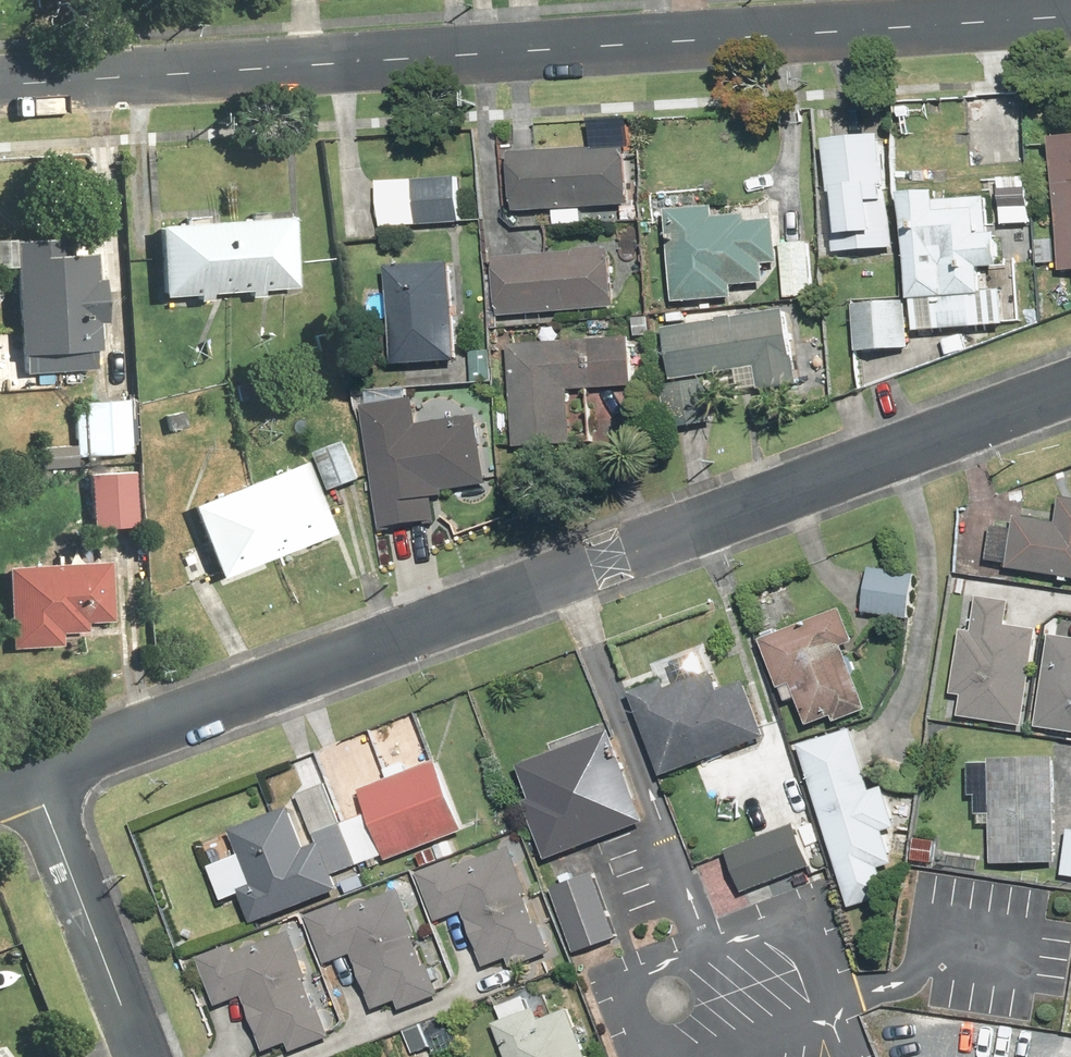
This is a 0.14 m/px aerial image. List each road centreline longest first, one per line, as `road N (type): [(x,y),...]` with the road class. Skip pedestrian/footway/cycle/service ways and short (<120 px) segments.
road 1 (residential): [(32,773),(1070,391)]
road 2 (residential): [(0,86),(1070,16)]
road 3 (residential): [(32,773),(143,1056)]

